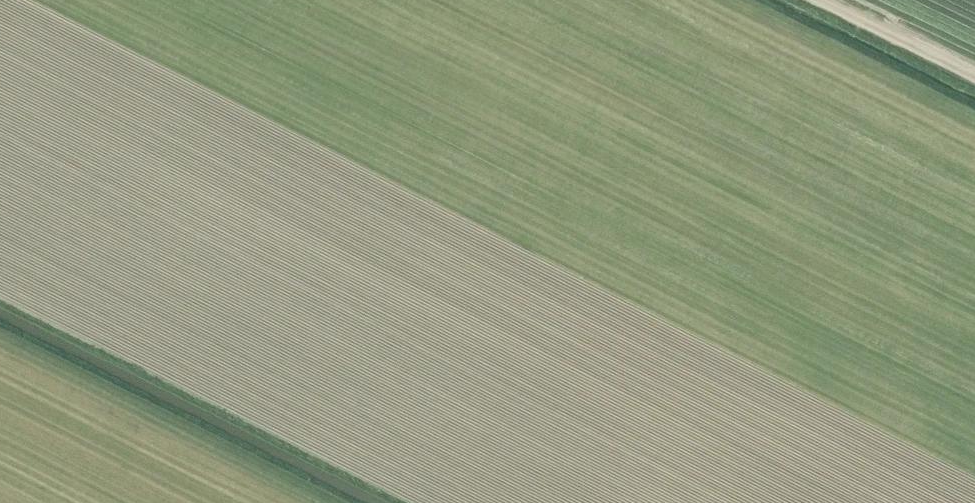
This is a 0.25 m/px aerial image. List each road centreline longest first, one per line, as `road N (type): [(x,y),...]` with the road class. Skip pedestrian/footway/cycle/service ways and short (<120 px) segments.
road 1 (track): [(974,72),(833,0)]

